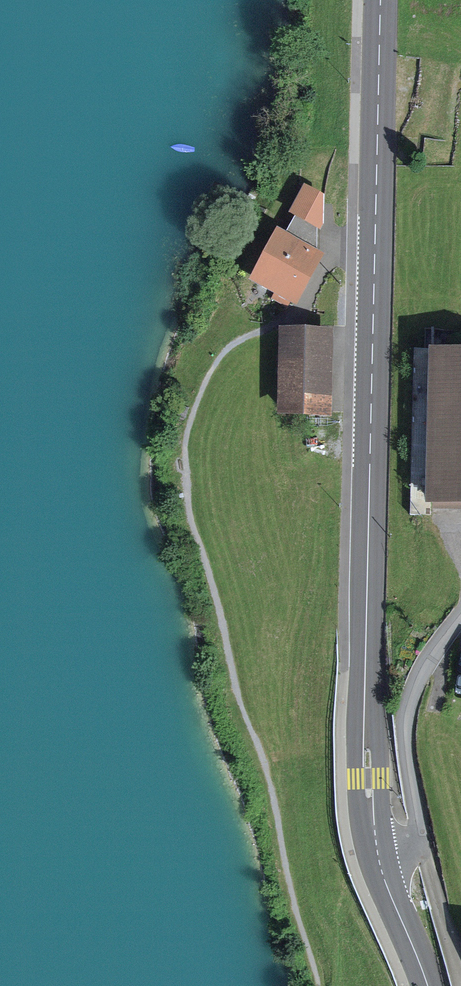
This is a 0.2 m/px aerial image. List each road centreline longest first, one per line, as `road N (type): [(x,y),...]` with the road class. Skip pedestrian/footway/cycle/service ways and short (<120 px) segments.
road 1 (primary): [(376,853),(367,625),(380,0)]
road 2 (residential): [(376,853),(418,837),(408,706),(460,616)]
road 3 (primary): [(428,985),(376,853)]

